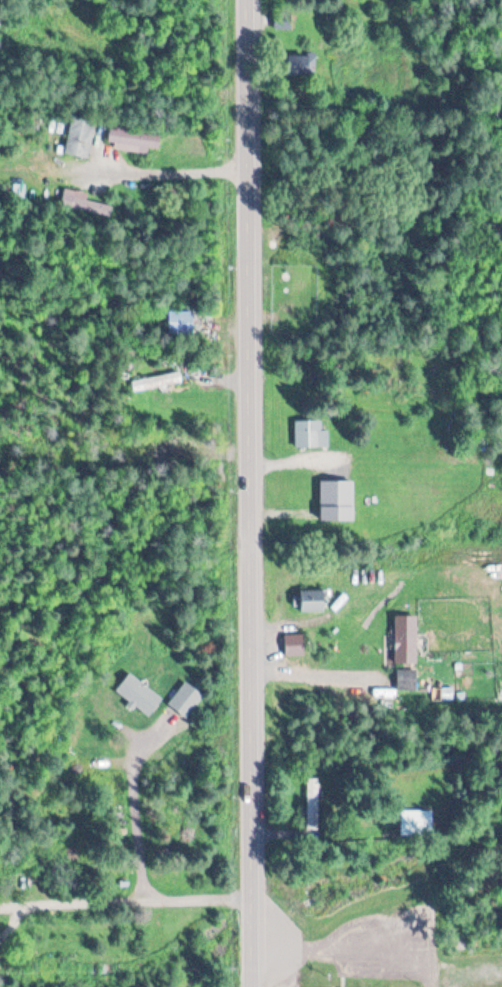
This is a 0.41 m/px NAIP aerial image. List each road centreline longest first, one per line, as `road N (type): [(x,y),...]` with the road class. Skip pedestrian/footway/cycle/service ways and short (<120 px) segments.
road 1 (residential): [(254,986),(246,0)]

